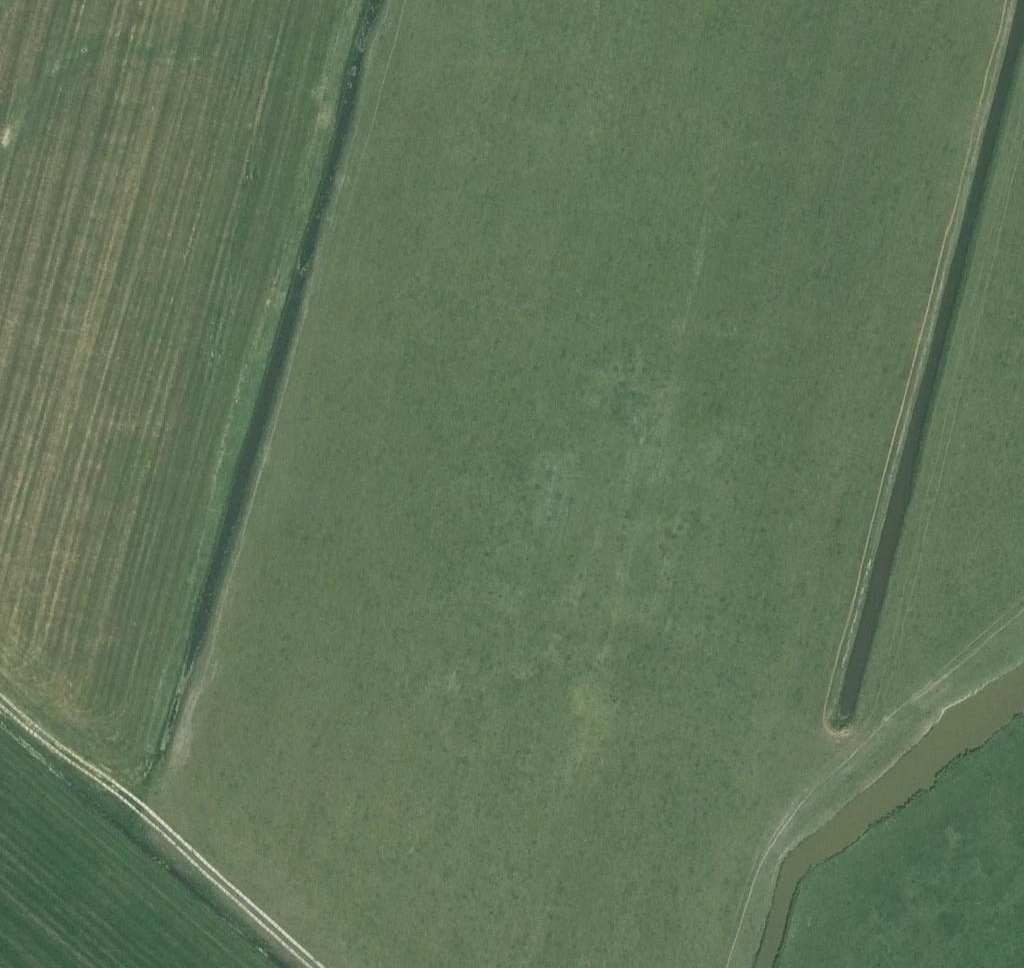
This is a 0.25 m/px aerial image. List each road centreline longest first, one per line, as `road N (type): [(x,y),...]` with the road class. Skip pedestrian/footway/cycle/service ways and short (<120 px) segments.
road 1 (track): [(0,697),(138,804),(324,967)]

